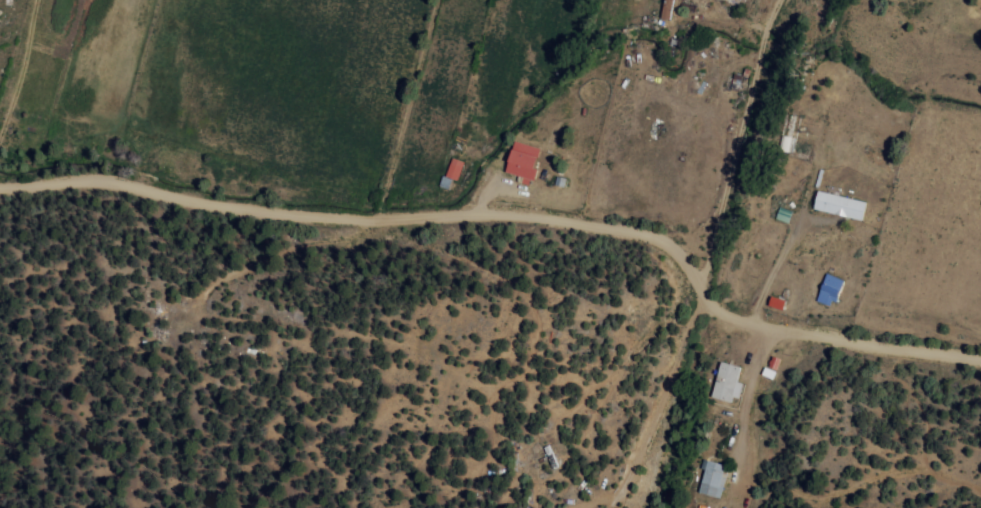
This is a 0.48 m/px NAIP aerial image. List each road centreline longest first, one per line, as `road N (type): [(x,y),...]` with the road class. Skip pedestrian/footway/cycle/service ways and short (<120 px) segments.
road 1 (residential): [(719,319),(674,249),(612,227),(503,215),(317,216),(103,178),(0,185)]
road 2 (residential): [(980,341),(843,344),(719,319)]

